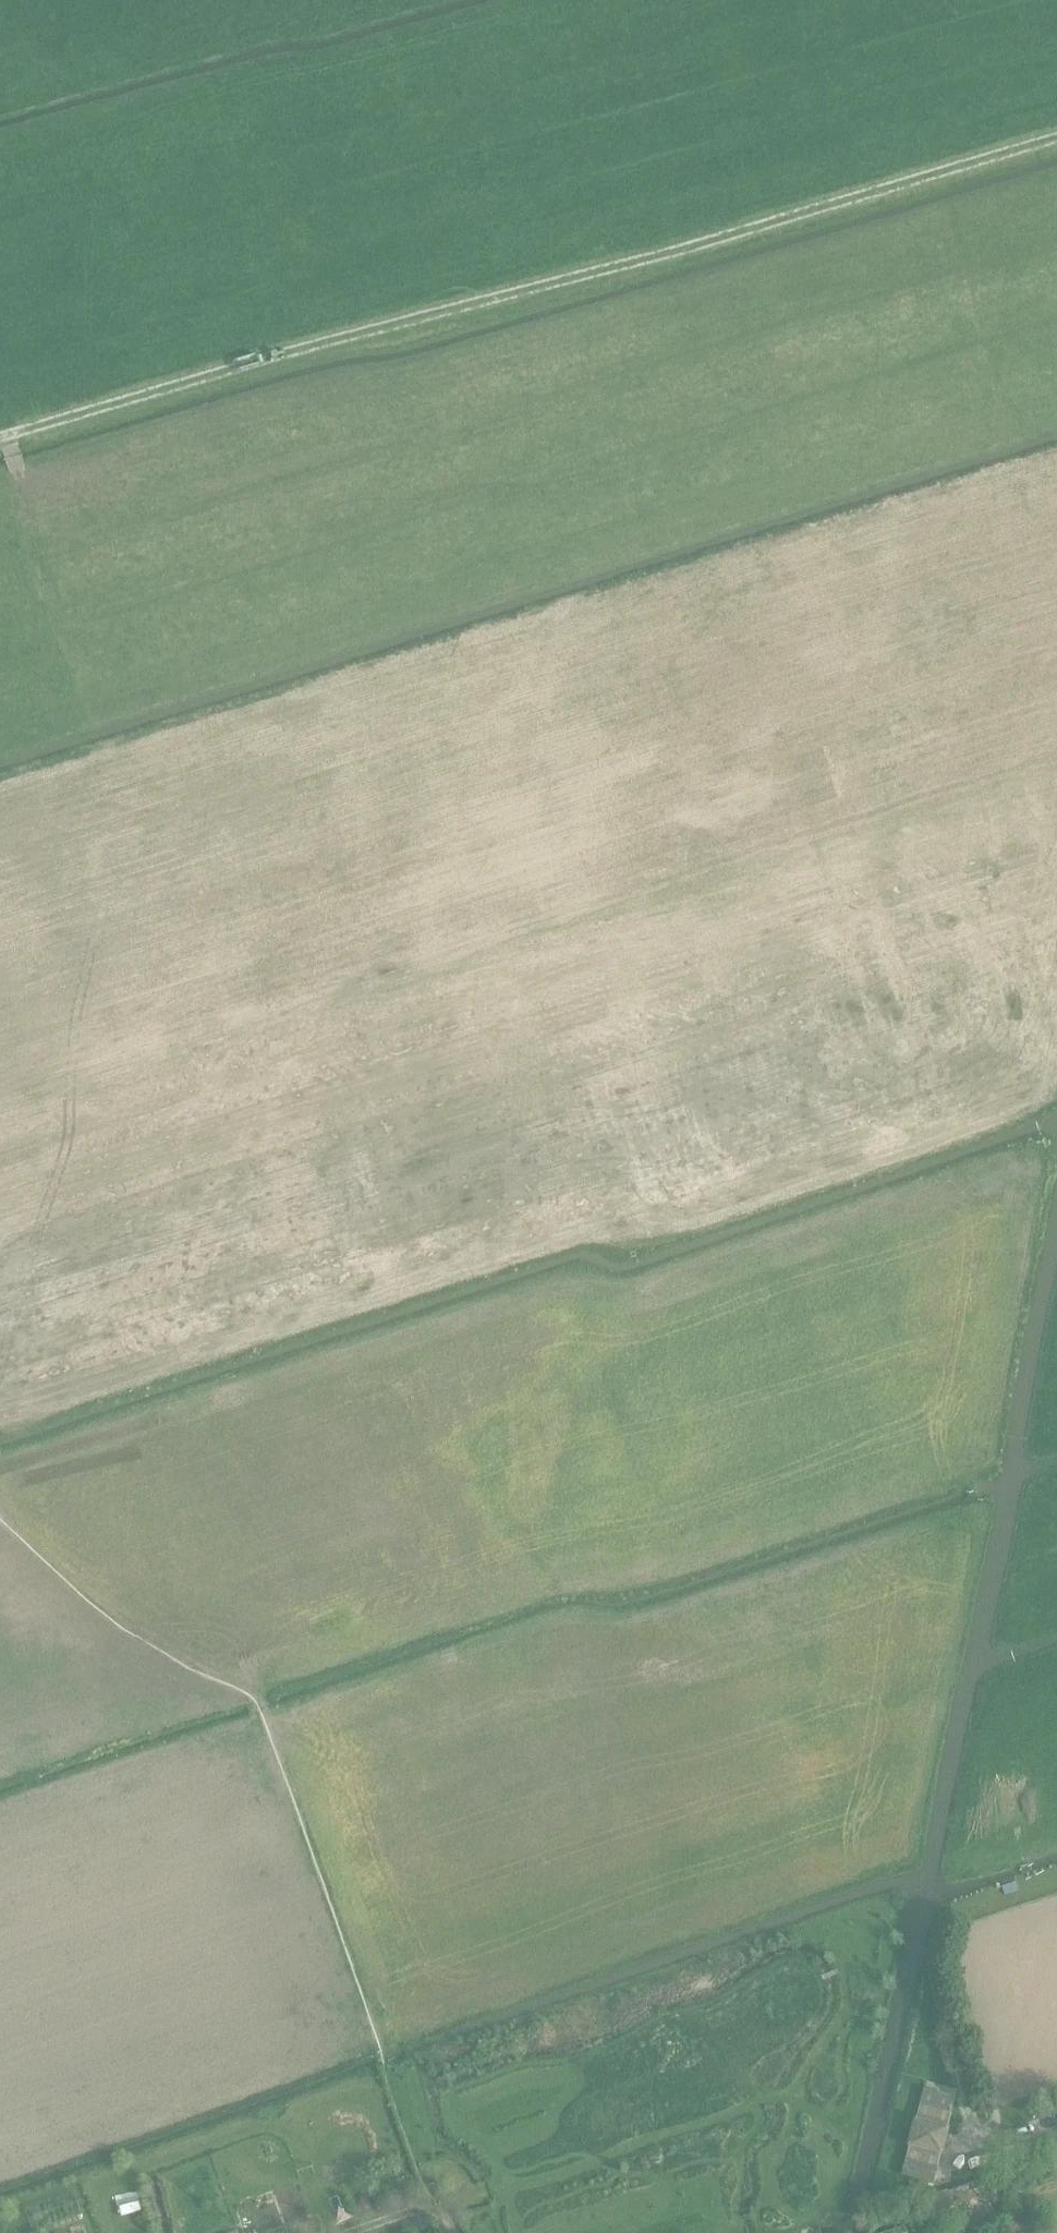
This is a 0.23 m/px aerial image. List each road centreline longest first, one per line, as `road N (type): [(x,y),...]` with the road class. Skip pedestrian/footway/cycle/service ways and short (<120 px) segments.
road 1 (track): [(1056,139),(0,441)]

